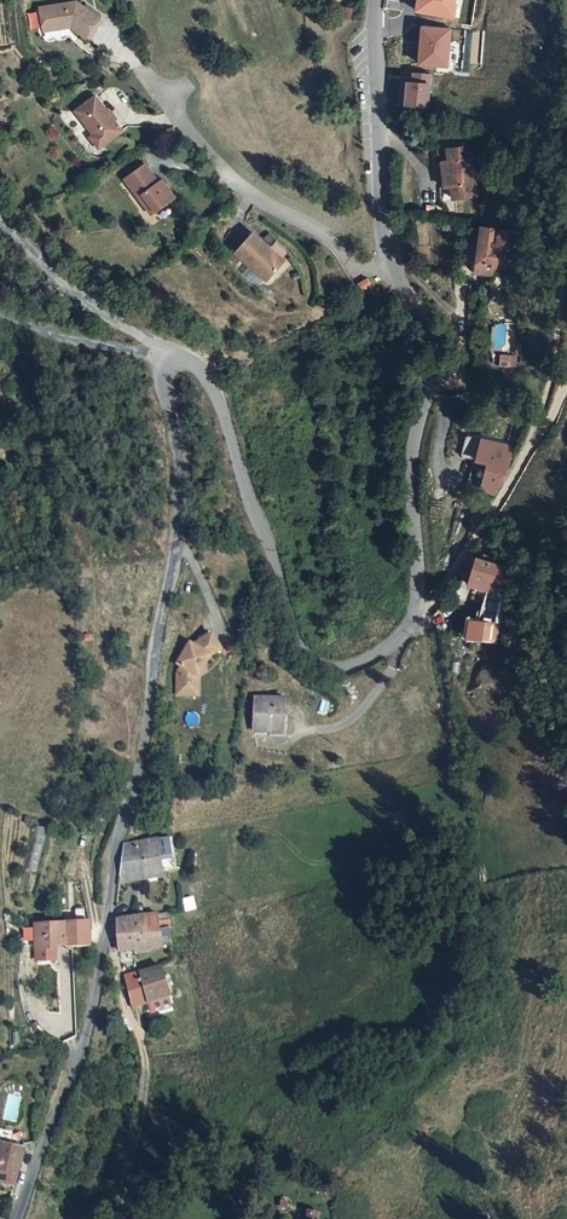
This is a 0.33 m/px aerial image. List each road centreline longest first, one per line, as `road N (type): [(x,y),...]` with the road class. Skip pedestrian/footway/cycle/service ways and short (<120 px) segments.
road 1 (tertiary): [(169,358),(203,366),(216,389),(301,650),(317,665),(346,668),(372,658),(413,618),(411,446),(432,338),(389,261)]
road 2 (tertiary): [(107,940),(115,842),(177,539),(177,454),(161,383),(169,358)]
road 3 (residential): [(133,63),(246,190),(320,229),(350,262),(365,269),(389,261)]
road 4 (tertiary): [(15,1218),(83,1041),(107,940)]
road 5 (residential): [(107,940),(147,1069),(118,1218)]
road 6 (tertiary): [(389,261),(380,211),(378,0)]
road 7 (track): [(566,274),(529,445),(489,516)]
road 8 (residential): [(169,358),(0,225)]
road 9 (residential): [(0,313),(169,358)]
road 10 (track): [(489,516),(413,618)]

